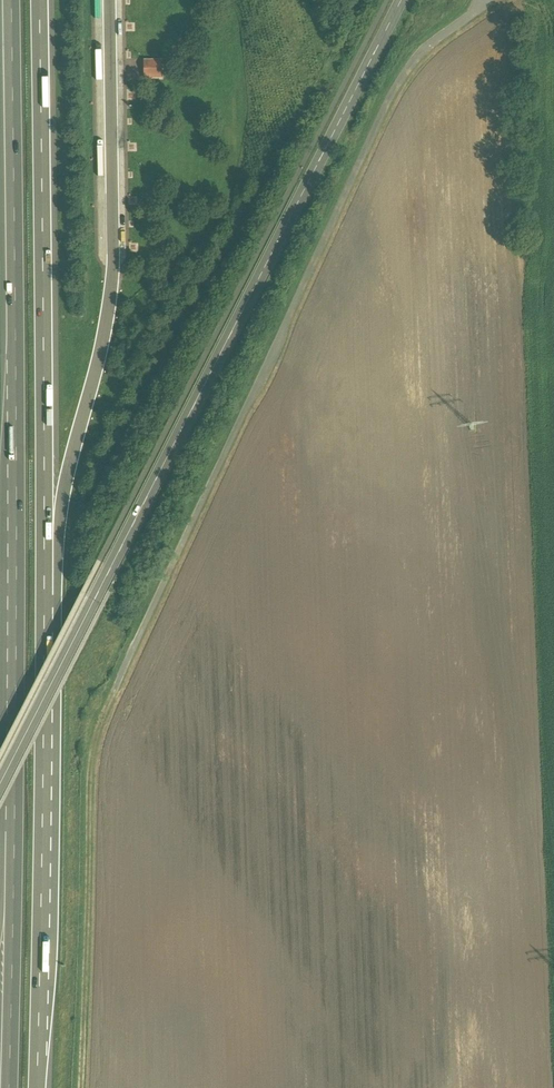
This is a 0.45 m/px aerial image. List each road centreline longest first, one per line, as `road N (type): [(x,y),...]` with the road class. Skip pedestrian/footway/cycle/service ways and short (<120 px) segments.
road 1 (motorway): [(41,1087),(50,422),(44,0)]
road 2 (motorway): [(7,0),(13,669),(6,1087)]
road 3 (tertiary): [(0,787),(401,0)]

